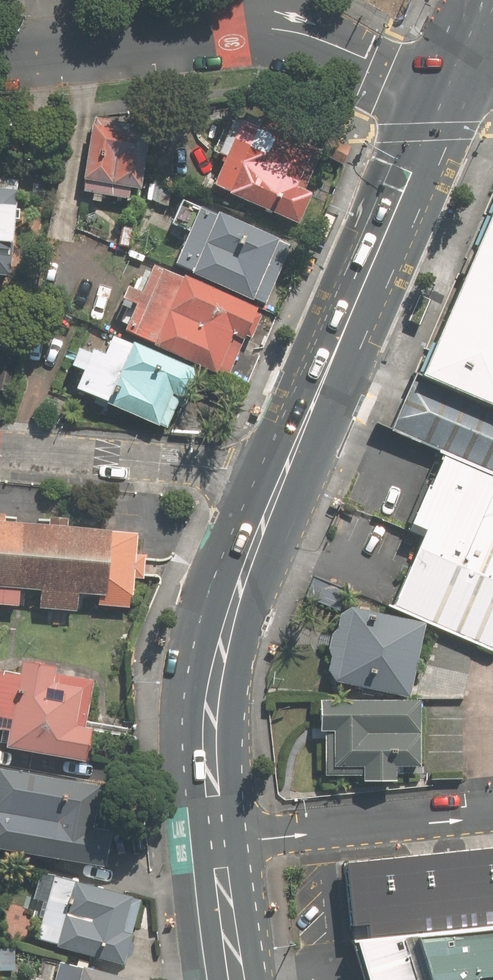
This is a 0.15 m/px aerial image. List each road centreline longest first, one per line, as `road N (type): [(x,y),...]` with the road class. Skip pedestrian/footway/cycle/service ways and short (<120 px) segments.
road 1 (residential): [(460,72),(389,72),(258,32),(0,57)]
road 2 (primary): [(460,72),(283,470)]
road 3 (primary): [(283,470),(218,646),(209,700),(211,827)]
road 4 (residential): [(283,470),(0,448)]
road 5 (tertiary): [(211,827),(272,834),(492,815)]
road 6 (primary): [(211,827),(233,979)]

